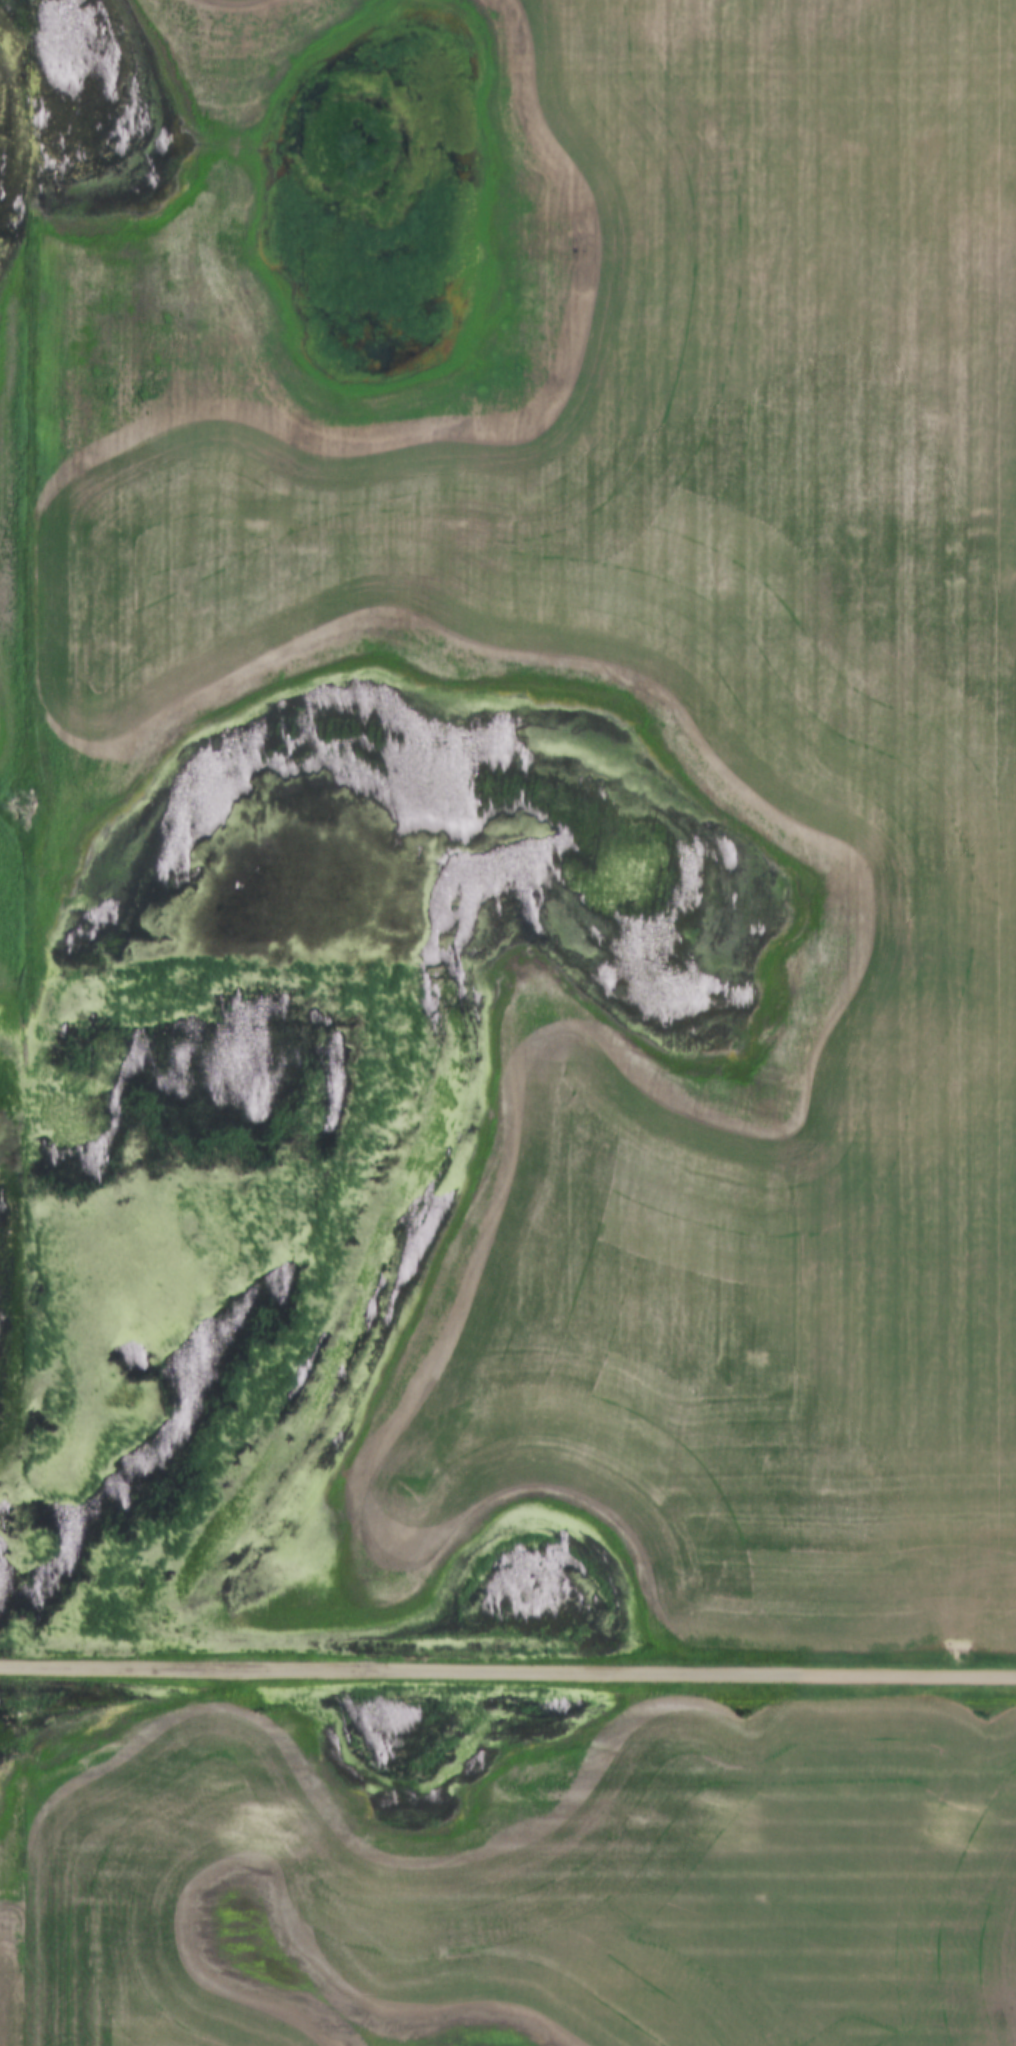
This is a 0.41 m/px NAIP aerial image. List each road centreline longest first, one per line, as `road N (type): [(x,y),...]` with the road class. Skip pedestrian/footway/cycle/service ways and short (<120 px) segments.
road 1 (residential): [(1015,1677),(0,1669)]

